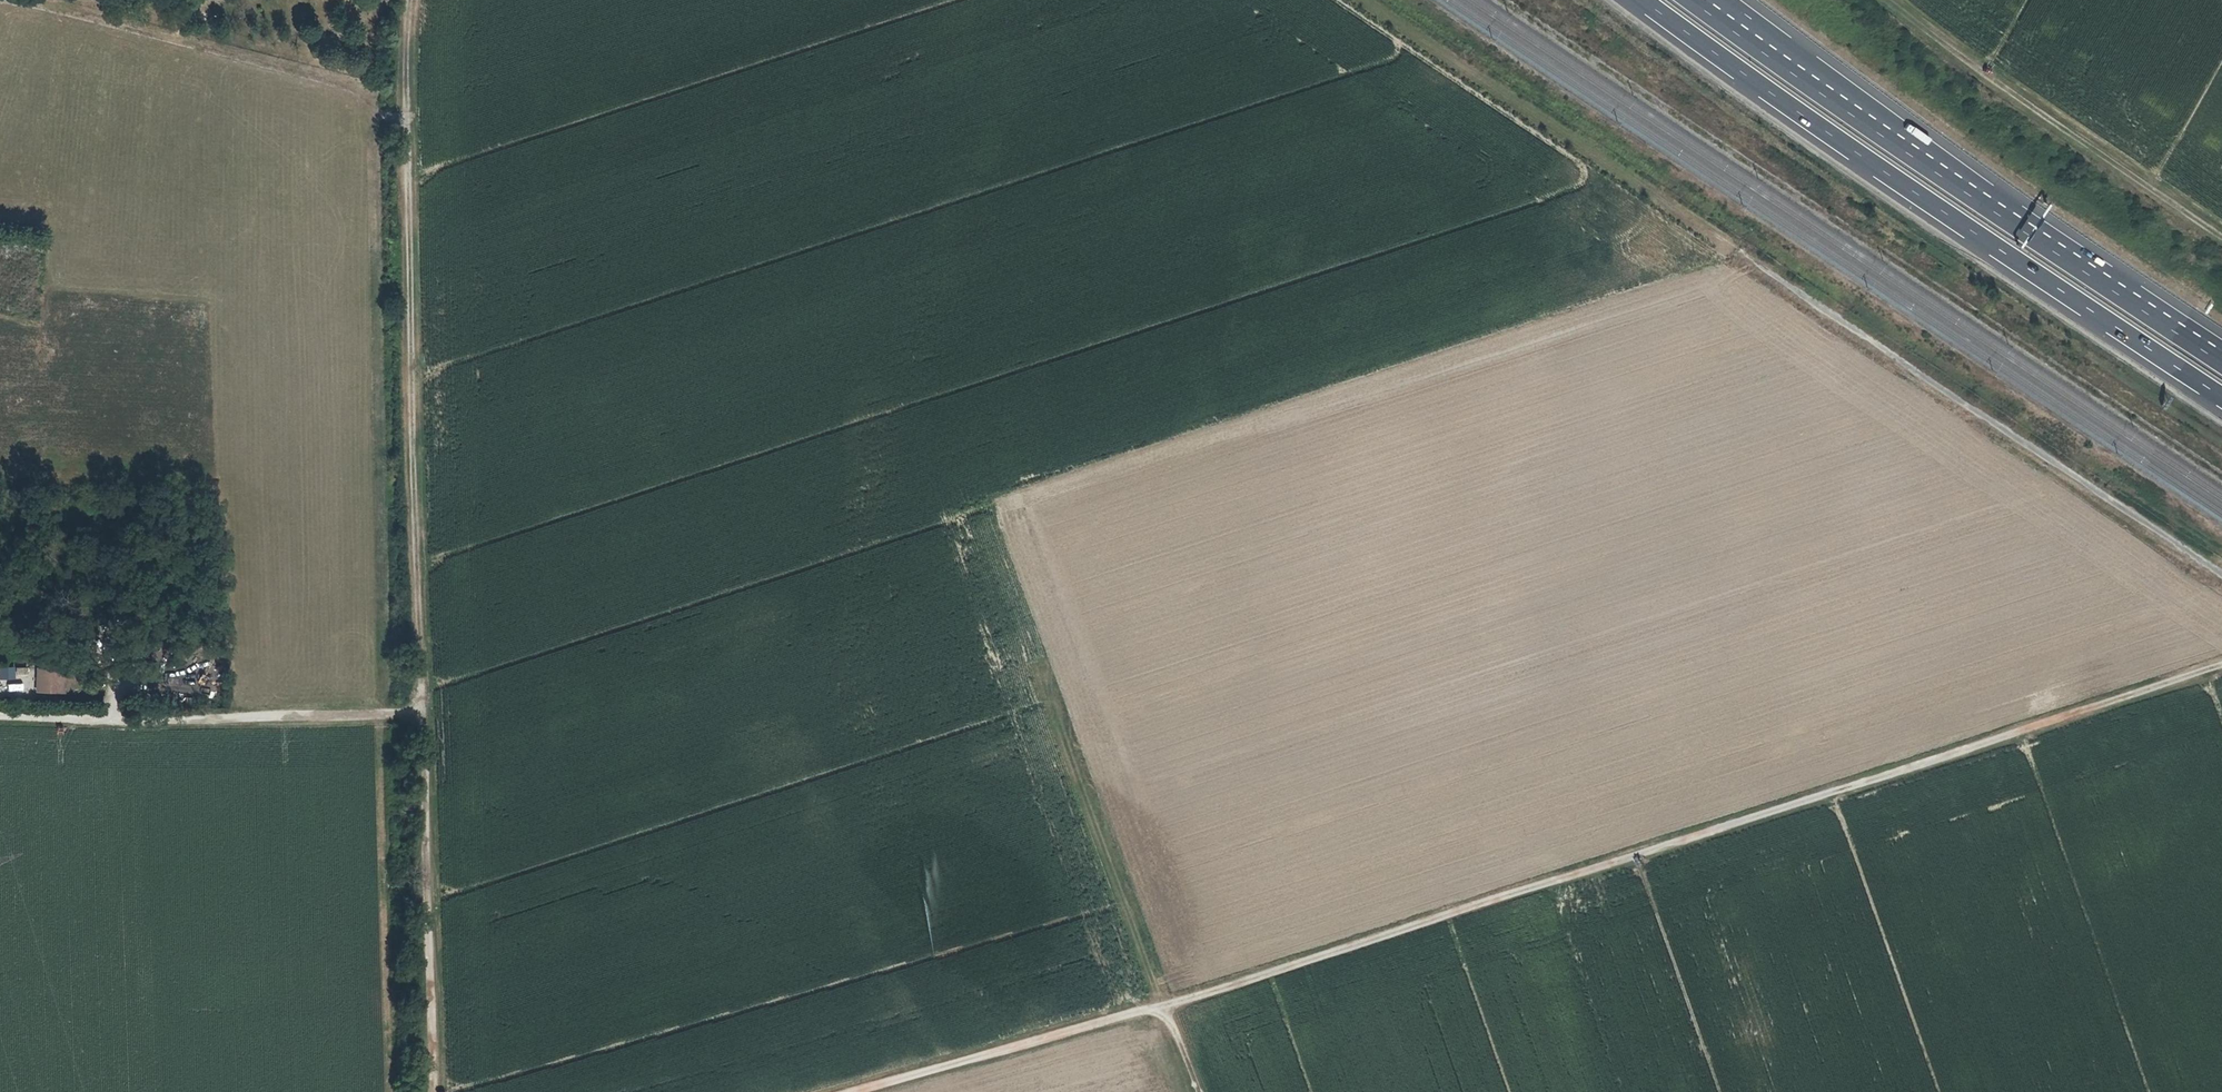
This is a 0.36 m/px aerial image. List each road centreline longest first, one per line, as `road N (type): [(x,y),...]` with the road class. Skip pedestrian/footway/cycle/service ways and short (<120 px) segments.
road 1 (unclassified): [(0,714),(411,714),(425,736),(435,1091)]
road 2 (track): [(419,722),(411,0)]
road 3 (motorway): [(1642,0),(2221,397)]
road 4 (unclassified): [(1558,879),(2221,665)]
road 5 (motorway): [(2221,359),(1710,0)]
road 6 (unclassified): [(1749,258),(2221,581)]
road 7 (track): [(1200,1091),(1165,1004),(1558,879)]
road 8 (track): [(2221,240),(1932,30)]
road 9 (unclassified): [(849,1091),(1165,1004)]

